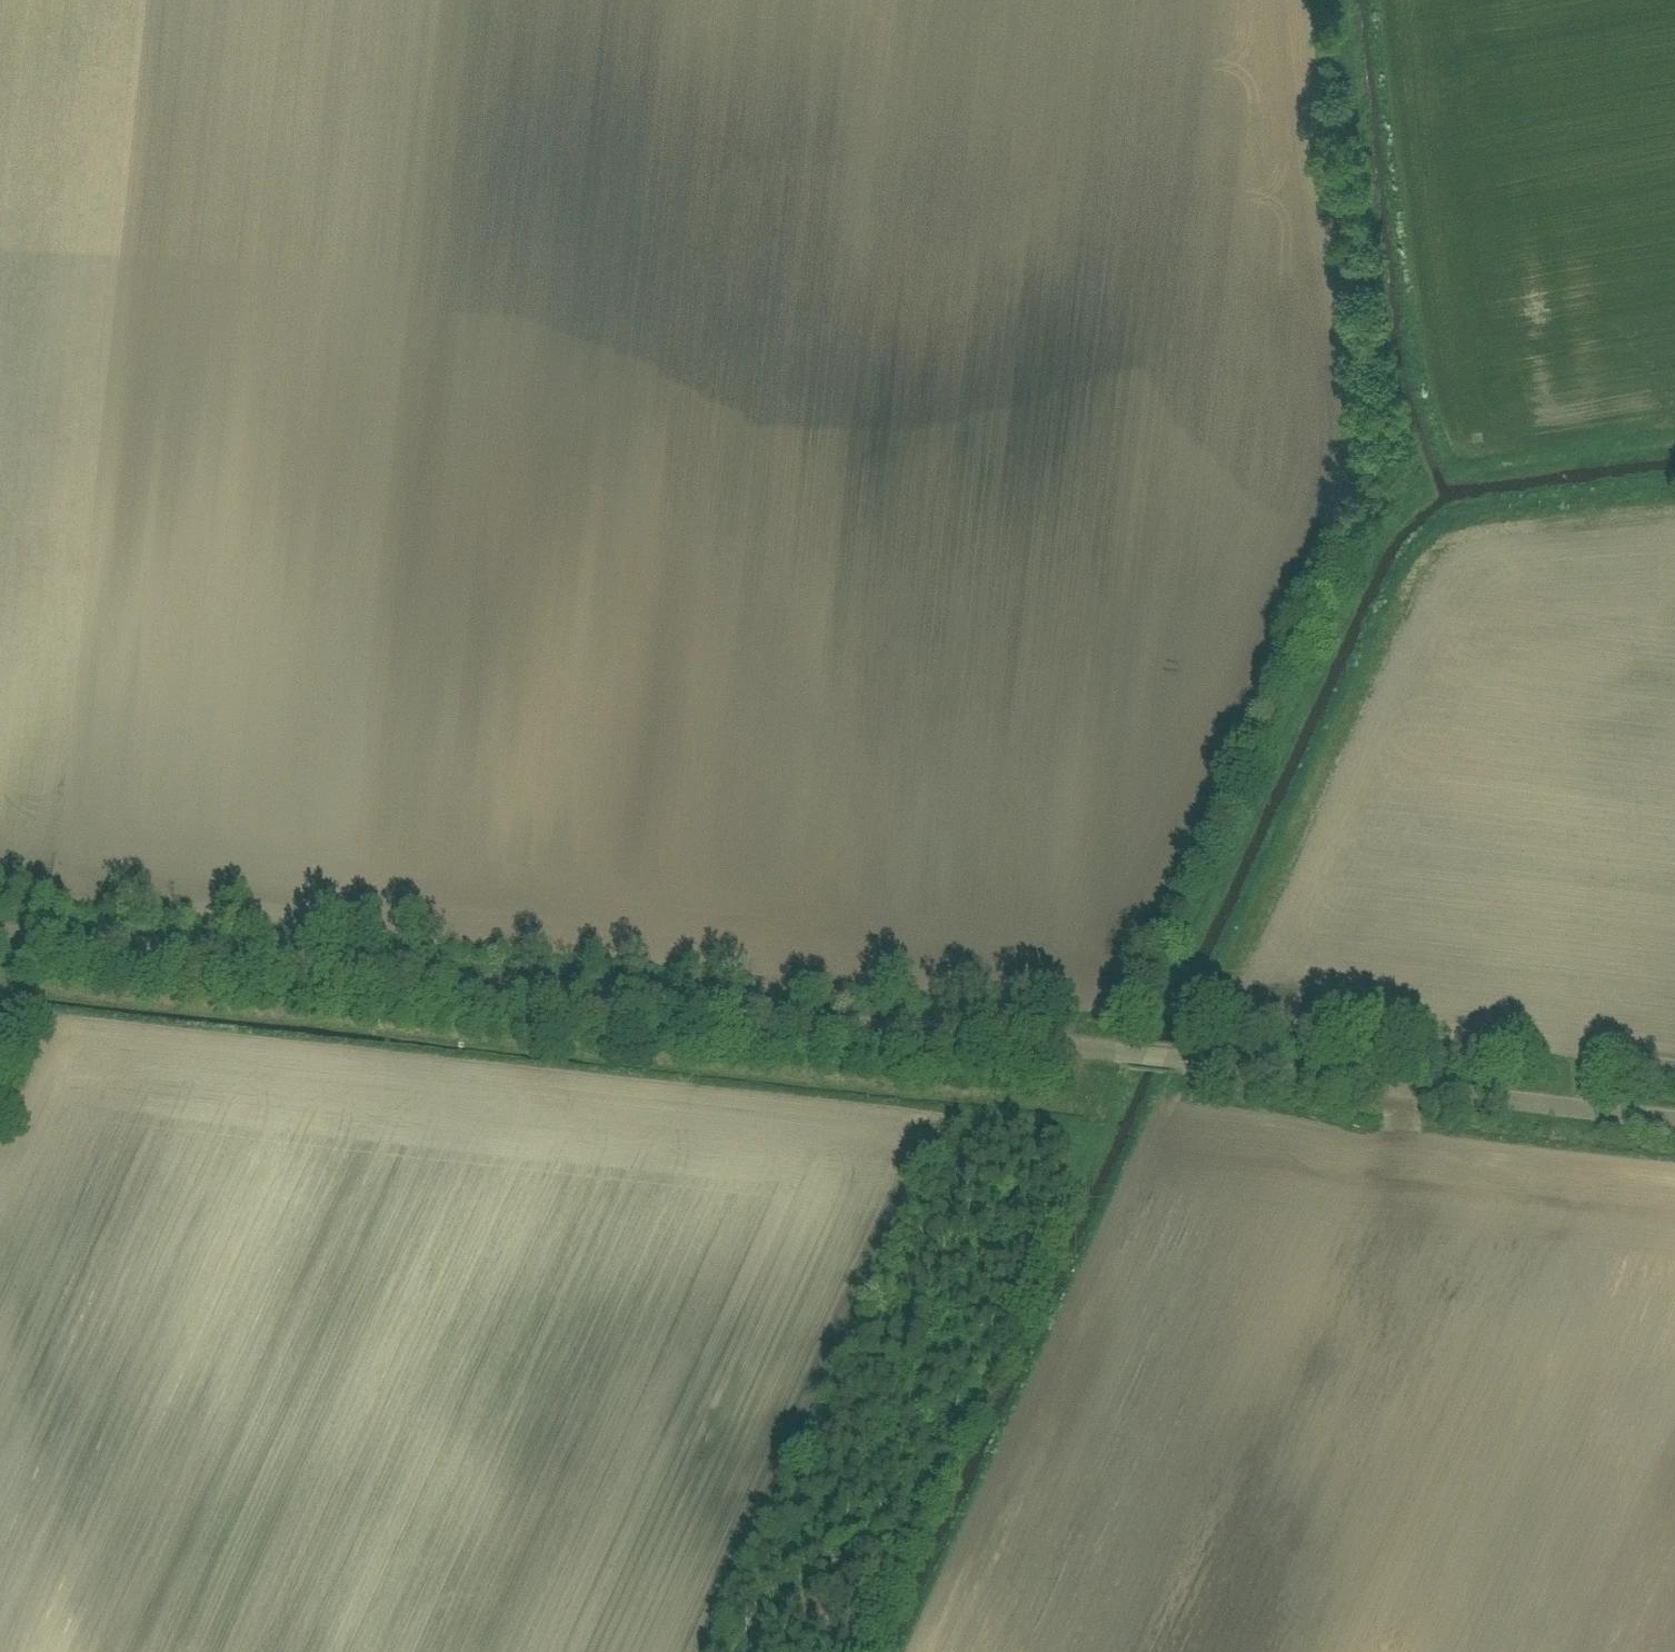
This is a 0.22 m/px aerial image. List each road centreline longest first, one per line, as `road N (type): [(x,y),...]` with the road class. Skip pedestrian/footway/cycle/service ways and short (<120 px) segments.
road 1 (residential): [(0,944),(1674,1131)]

